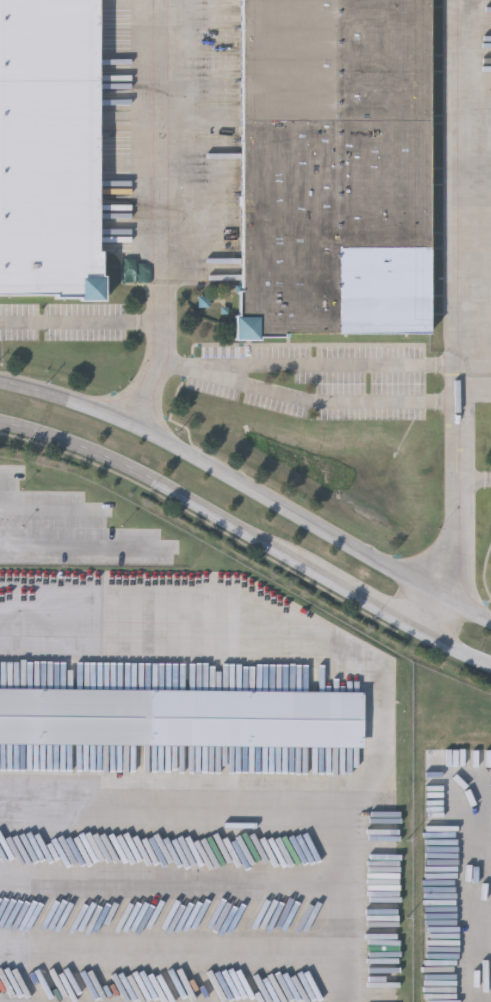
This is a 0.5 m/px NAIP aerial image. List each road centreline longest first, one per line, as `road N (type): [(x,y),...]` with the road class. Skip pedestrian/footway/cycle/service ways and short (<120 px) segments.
road 1 (secondary): [(490,625),(164,444),(61,399),(0,386)]
road 2 (secondary): [(0,429),(88,454),(309,574)]

